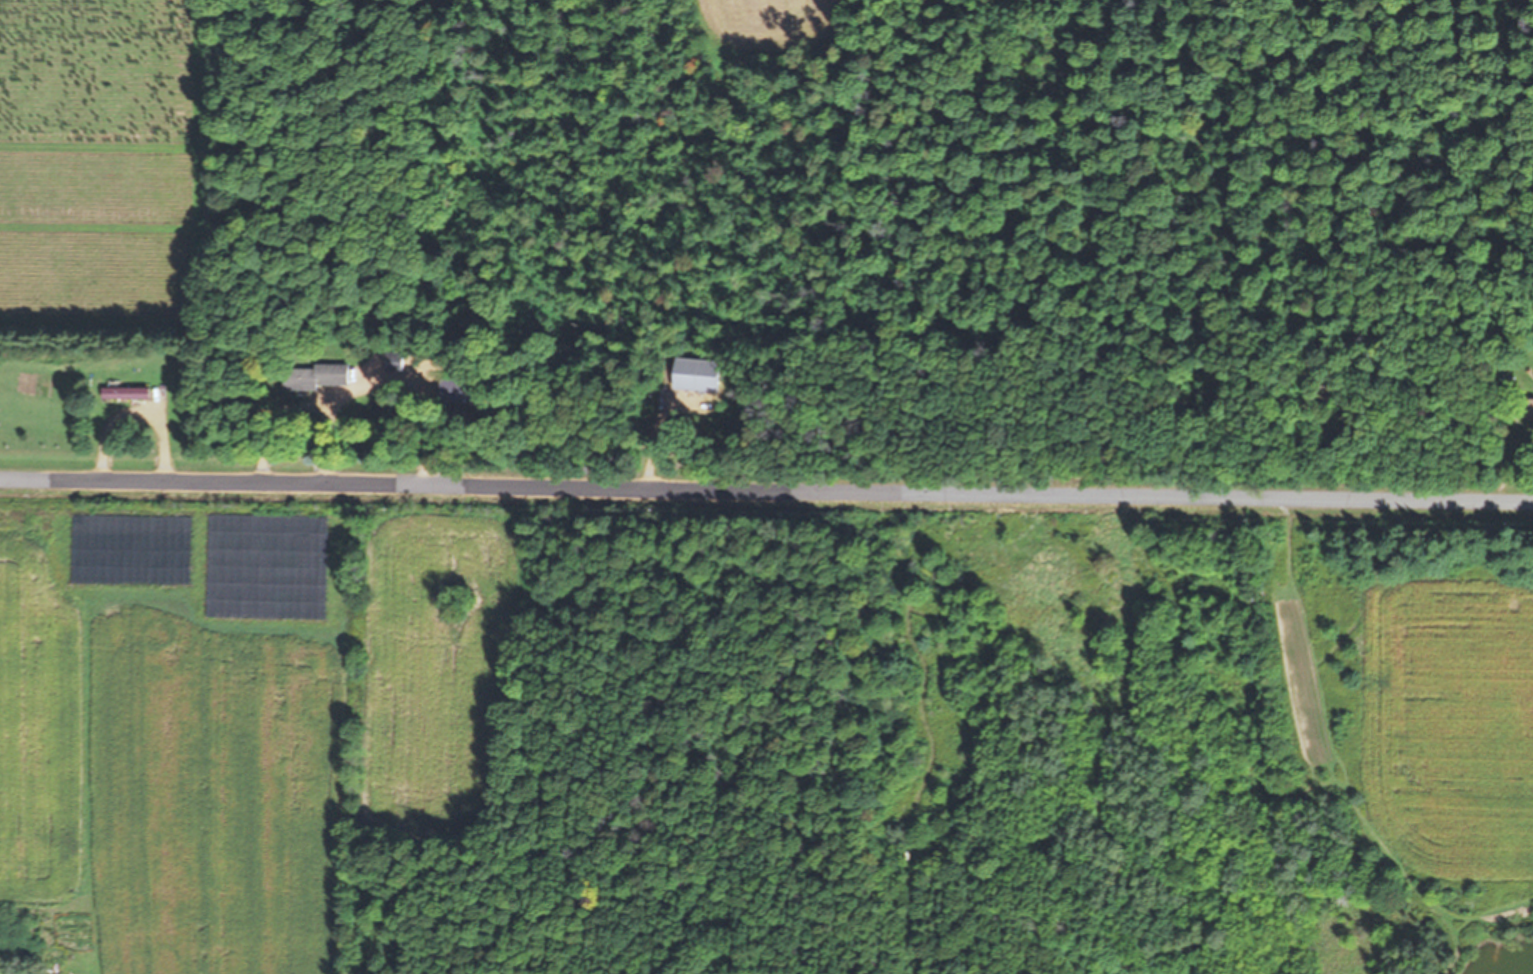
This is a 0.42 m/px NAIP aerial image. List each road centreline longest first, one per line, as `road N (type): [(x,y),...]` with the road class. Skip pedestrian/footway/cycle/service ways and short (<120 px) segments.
road 1 (residential): [(0,479),(1532,499)]

